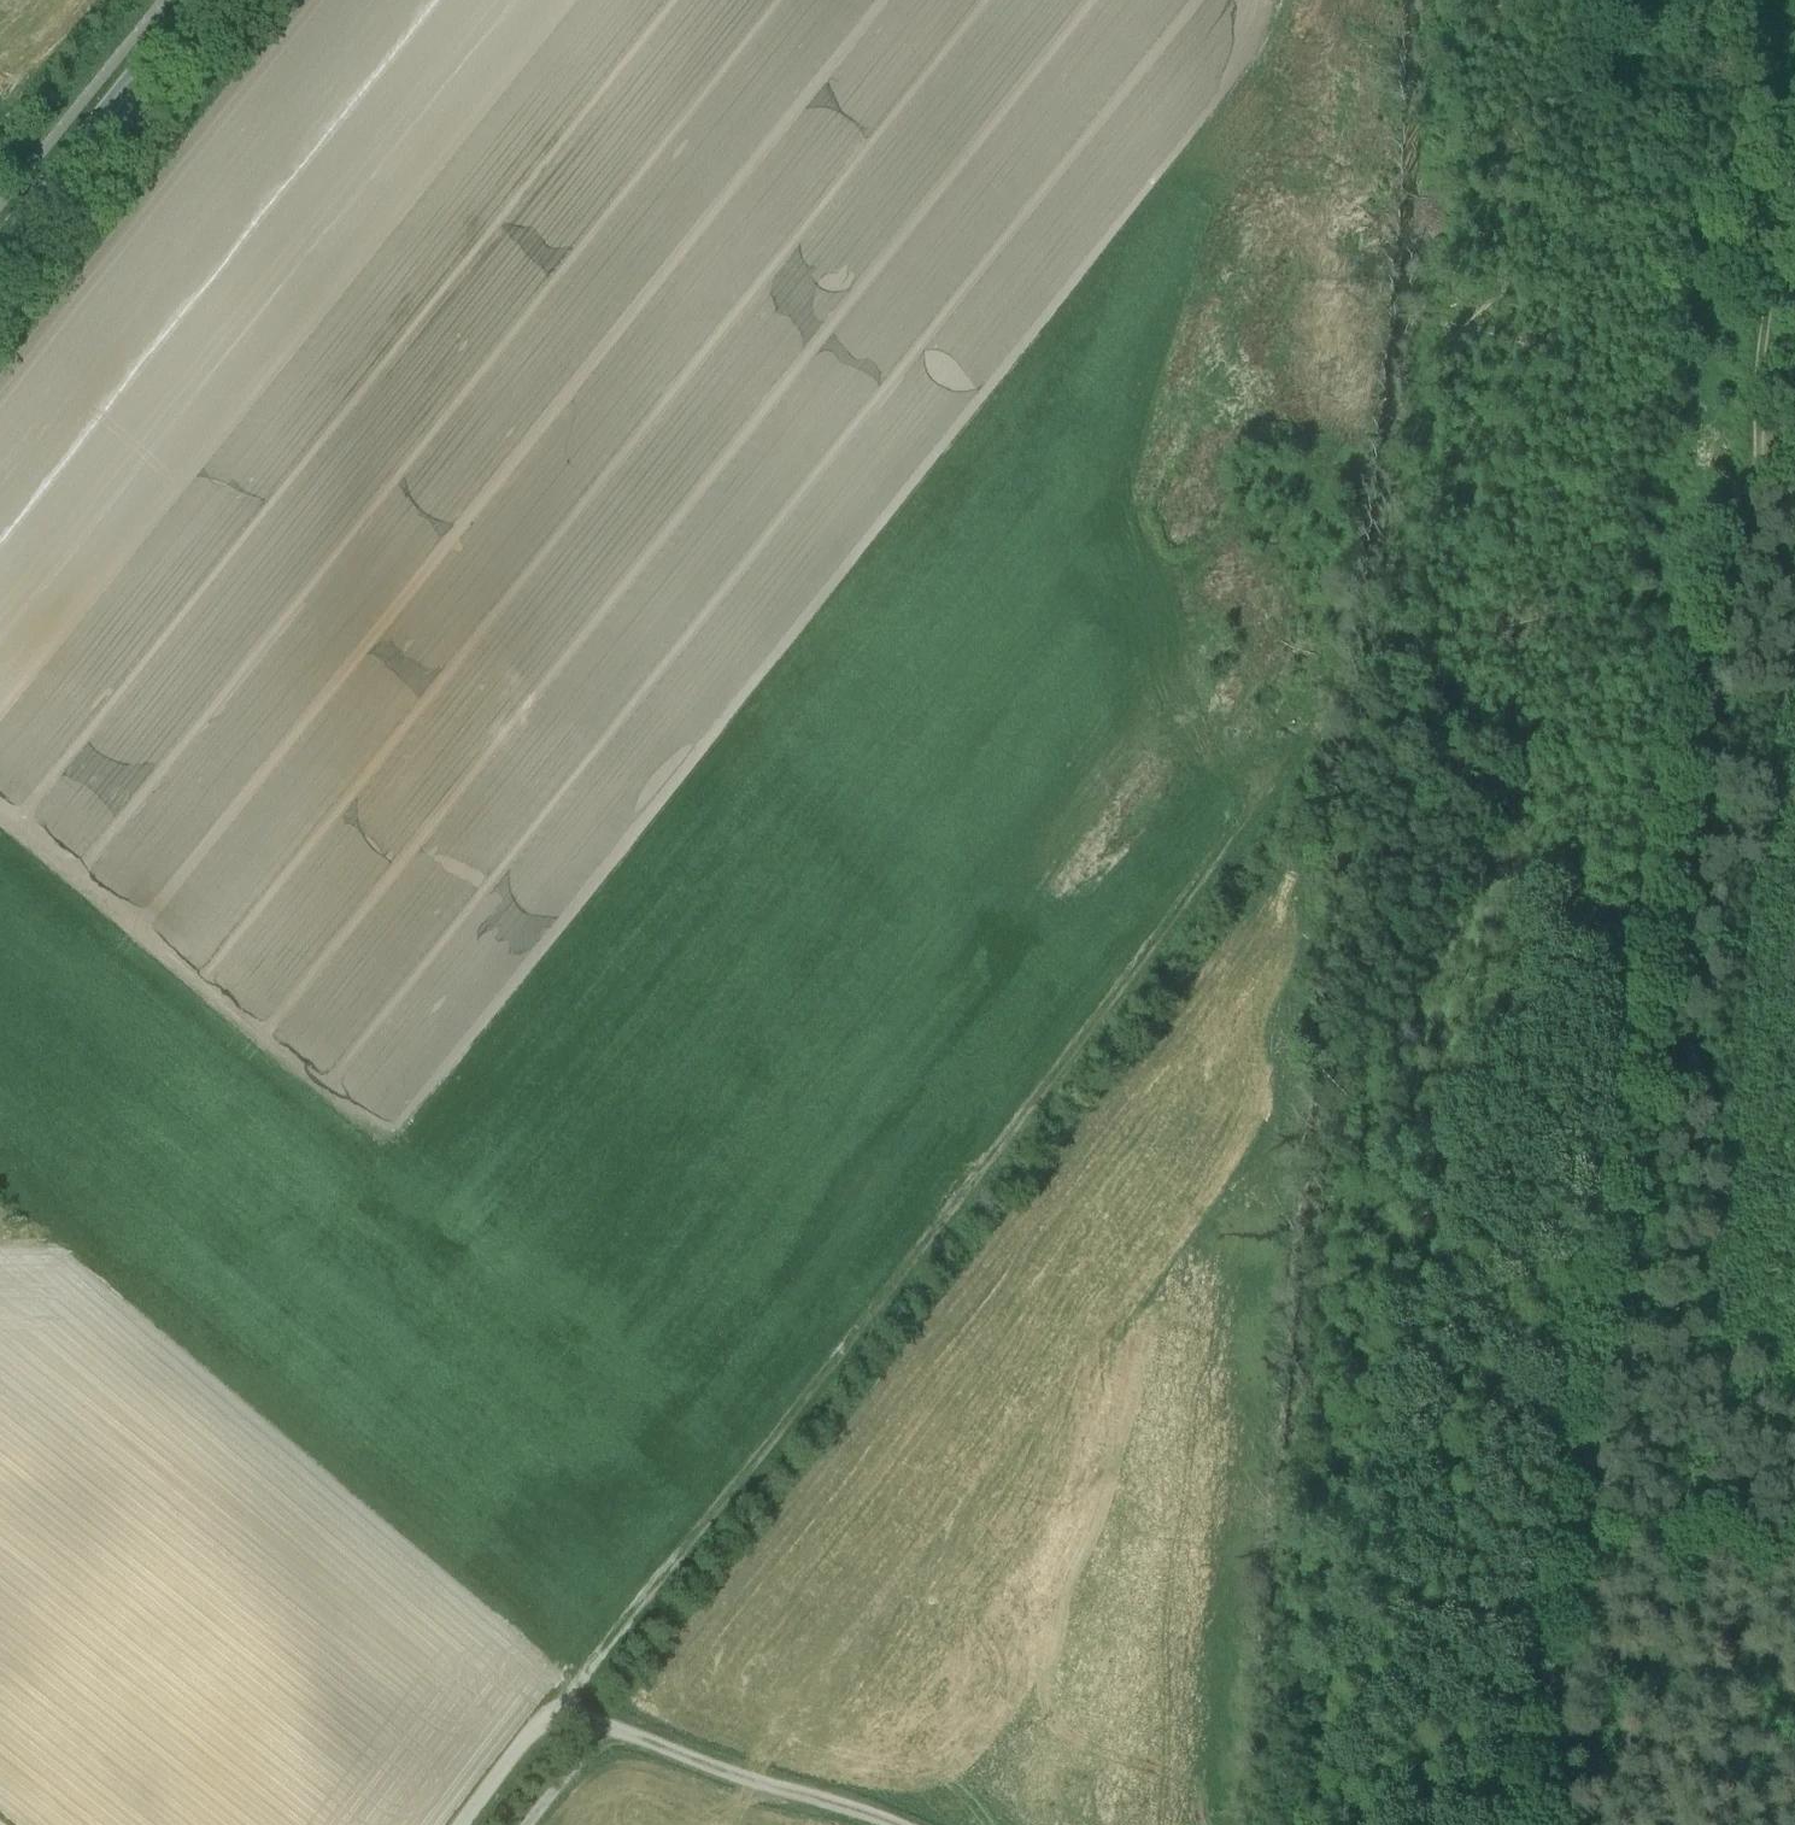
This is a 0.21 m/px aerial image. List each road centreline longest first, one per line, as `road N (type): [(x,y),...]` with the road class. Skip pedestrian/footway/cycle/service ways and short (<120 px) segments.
road 1 (track): [(1536,1824),(1703,755),(1759,495),(1772,286),(1794,158)]
road 2 (track): [(560,1706),(1336,725)]
road 3 (track): [(467,1824),(560,1706),(802,1804),(885,1813),(906,1824)]
road 4 (primary): [(0,256),(205,0)]
road 5 (track): [(523,1824),(602,1724)]

